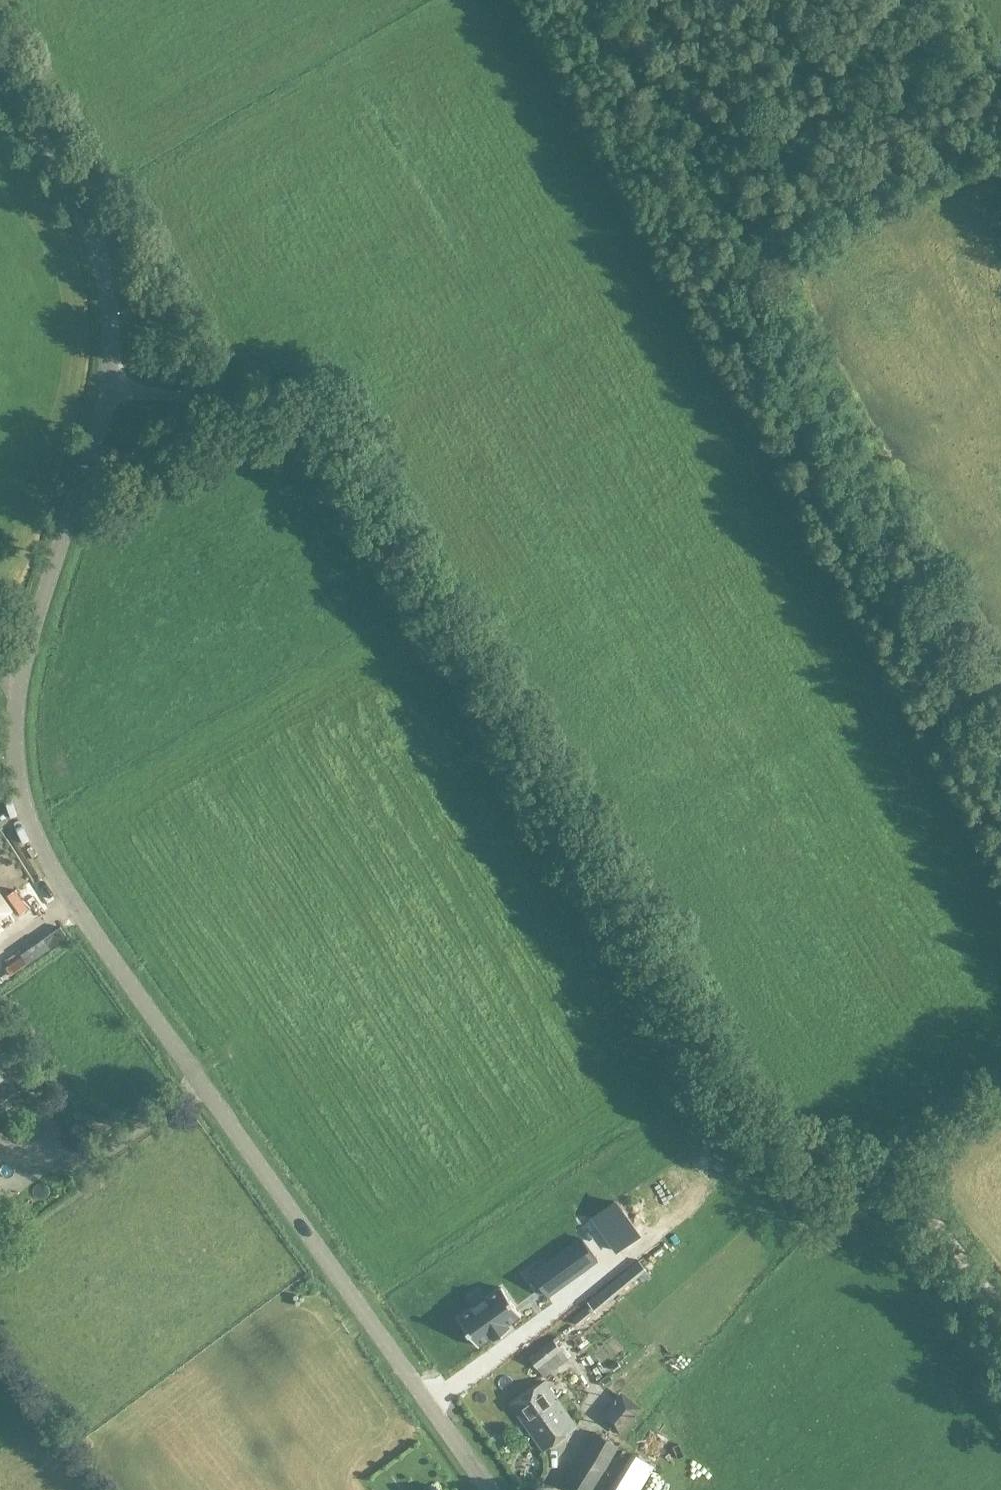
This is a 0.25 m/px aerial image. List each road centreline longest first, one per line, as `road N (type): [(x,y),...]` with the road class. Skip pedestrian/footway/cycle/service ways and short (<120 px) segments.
road 1 (unclassified): [(488,1489),(66,896),(22,801),(15,747),(21,671),(102,411),(112,313),(89,225),(0,74)]
road 2 (track): [(107,388),(319,410),(334,423),(728,1090),(758,1124),(894,1166)]
road 3 (track): [(894,1166),(1000,1305)]

